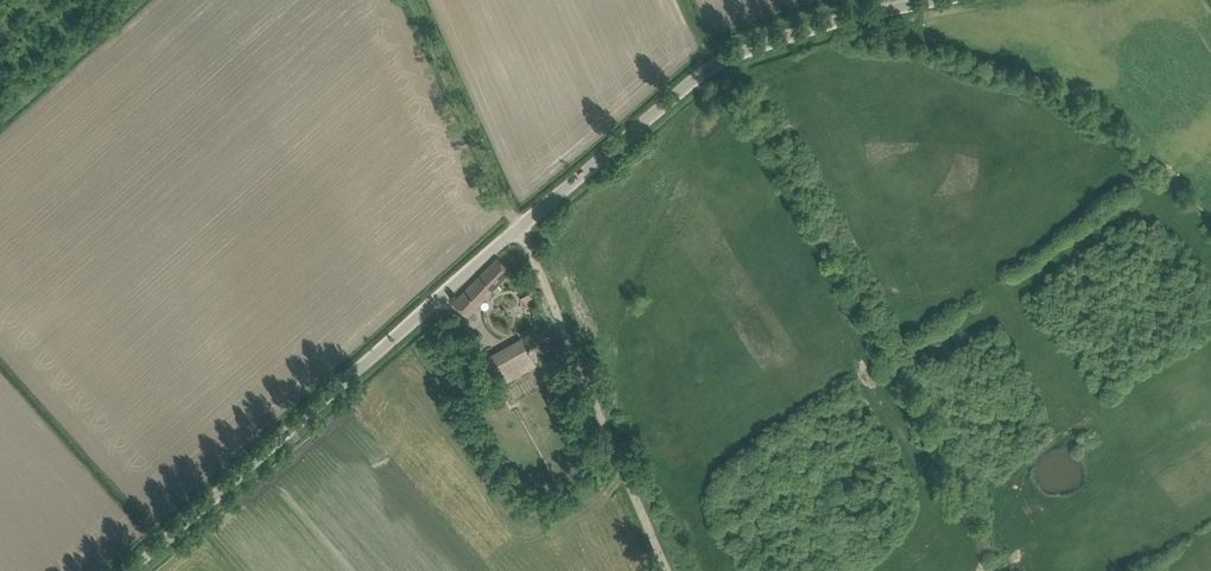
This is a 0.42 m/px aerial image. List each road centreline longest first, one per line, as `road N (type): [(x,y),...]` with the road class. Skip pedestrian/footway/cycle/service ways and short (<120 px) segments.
road 1 (unclassified): [(120,570),(702,71),(822,23),(931,0)]
road 2 (track): [(673,570),(519,228)]

